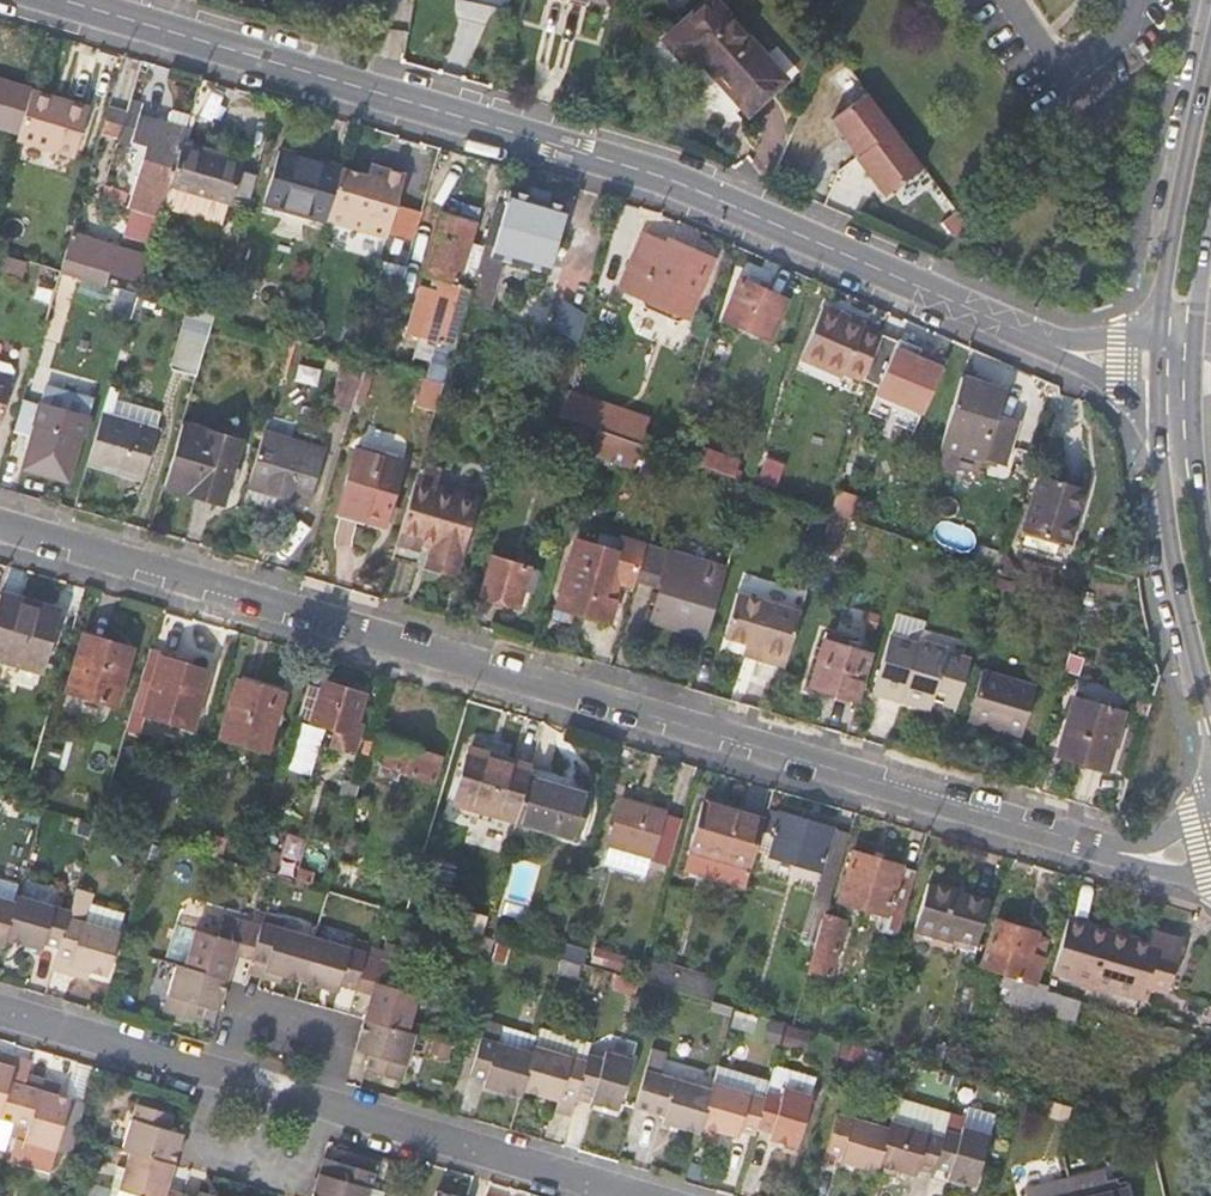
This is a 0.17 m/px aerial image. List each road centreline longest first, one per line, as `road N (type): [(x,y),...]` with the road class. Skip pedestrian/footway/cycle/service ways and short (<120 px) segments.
road 1 (residential): [(1210,853),(1139,858),(0,523)]
road 2 (tertiary): [(69,0),(674,179),(1057,348)]
road 3 (residential): [(0,1008),(633,1194)]
road 4 (secondary): [(1158,406),(1169,547),(1210,723)]
road 5 (secondary): [(1210,53),(1178,201),(1160,334)]
road 6 (secondary): [(1196,479),(1198,300)]

